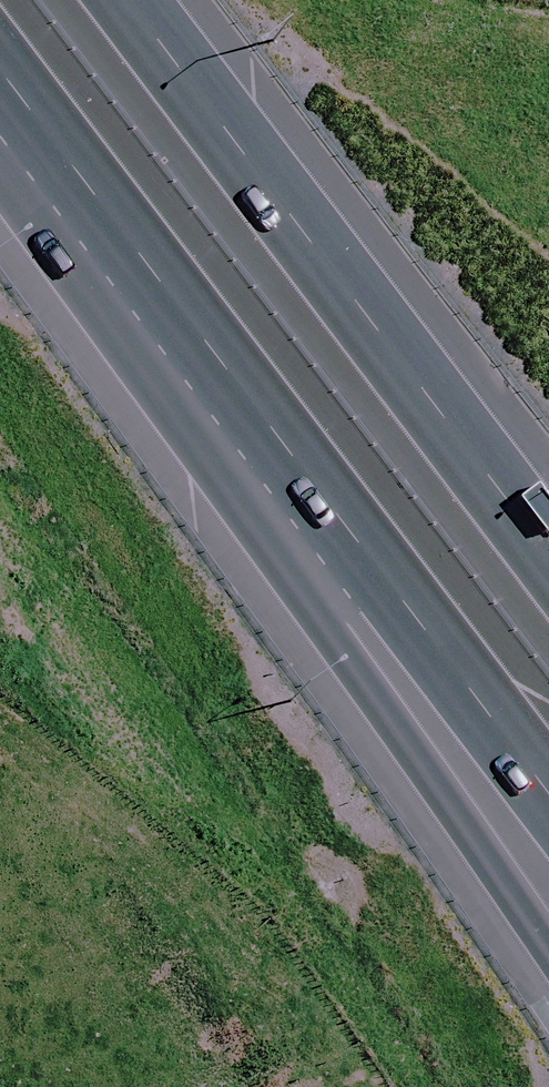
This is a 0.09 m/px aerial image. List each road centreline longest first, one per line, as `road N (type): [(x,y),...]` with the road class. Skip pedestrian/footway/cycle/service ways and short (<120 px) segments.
road 1 (motorway): [(548,951),(328,633),(97,206)]
road 2 (motorway): [(548,796),(97,206)]
road 3 (motorway): [(104,0),(548,578)]
road 4 (motorway): [(97,206),(0,82)]

